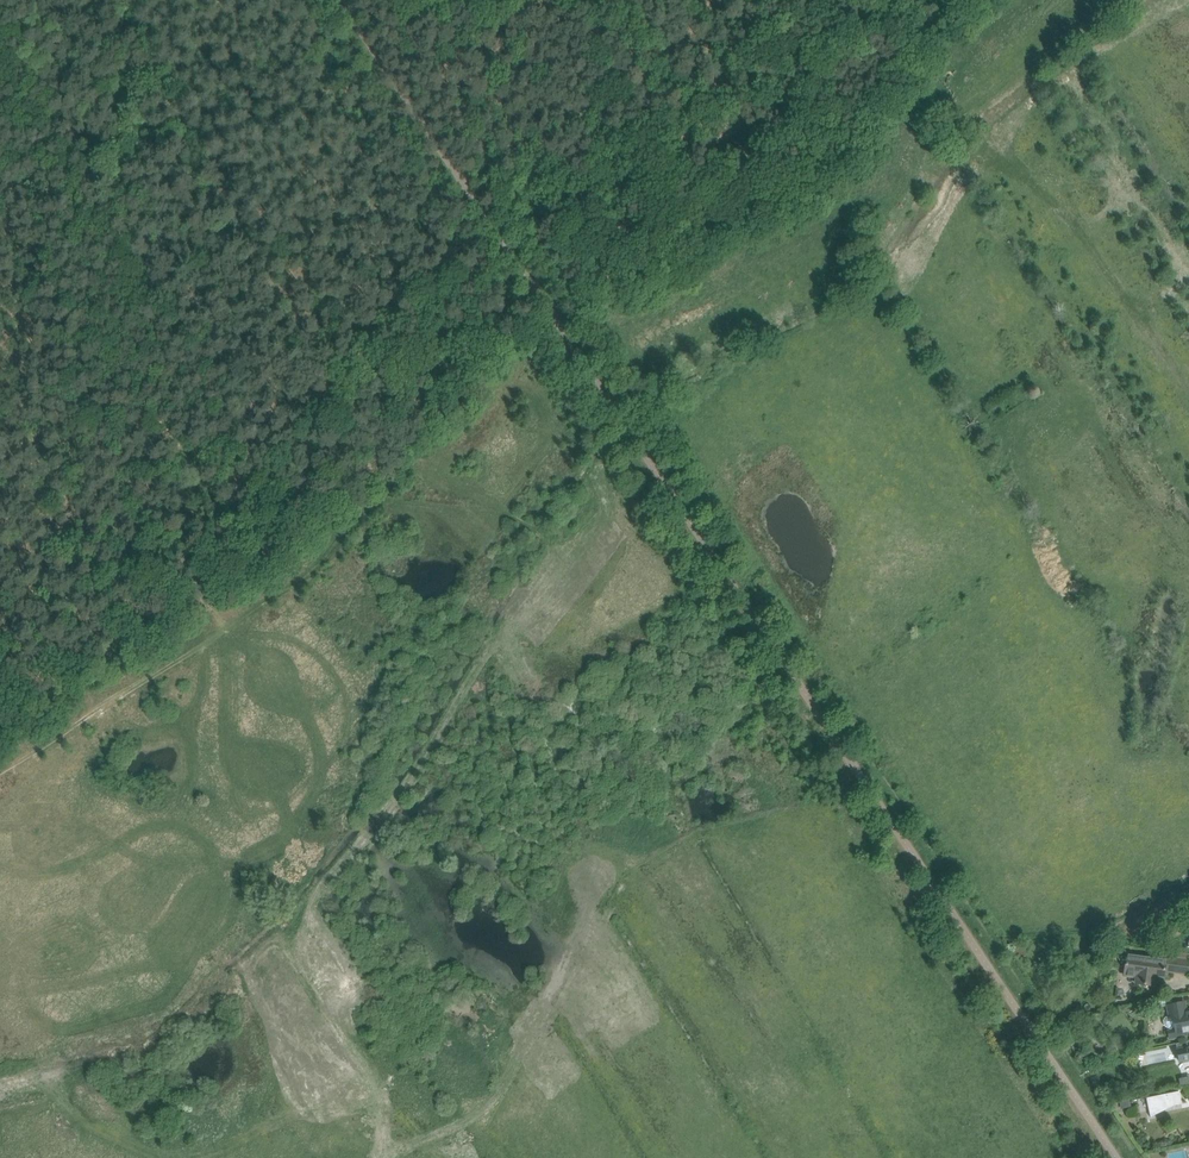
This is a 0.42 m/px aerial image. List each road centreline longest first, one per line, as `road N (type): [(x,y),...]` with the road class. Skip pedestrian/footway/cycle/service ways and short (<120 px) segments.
road 1 (track): [(123,0),(337,378),(293,438),(247,467)]
road 2 (track): [(504,245),(823,0)]

